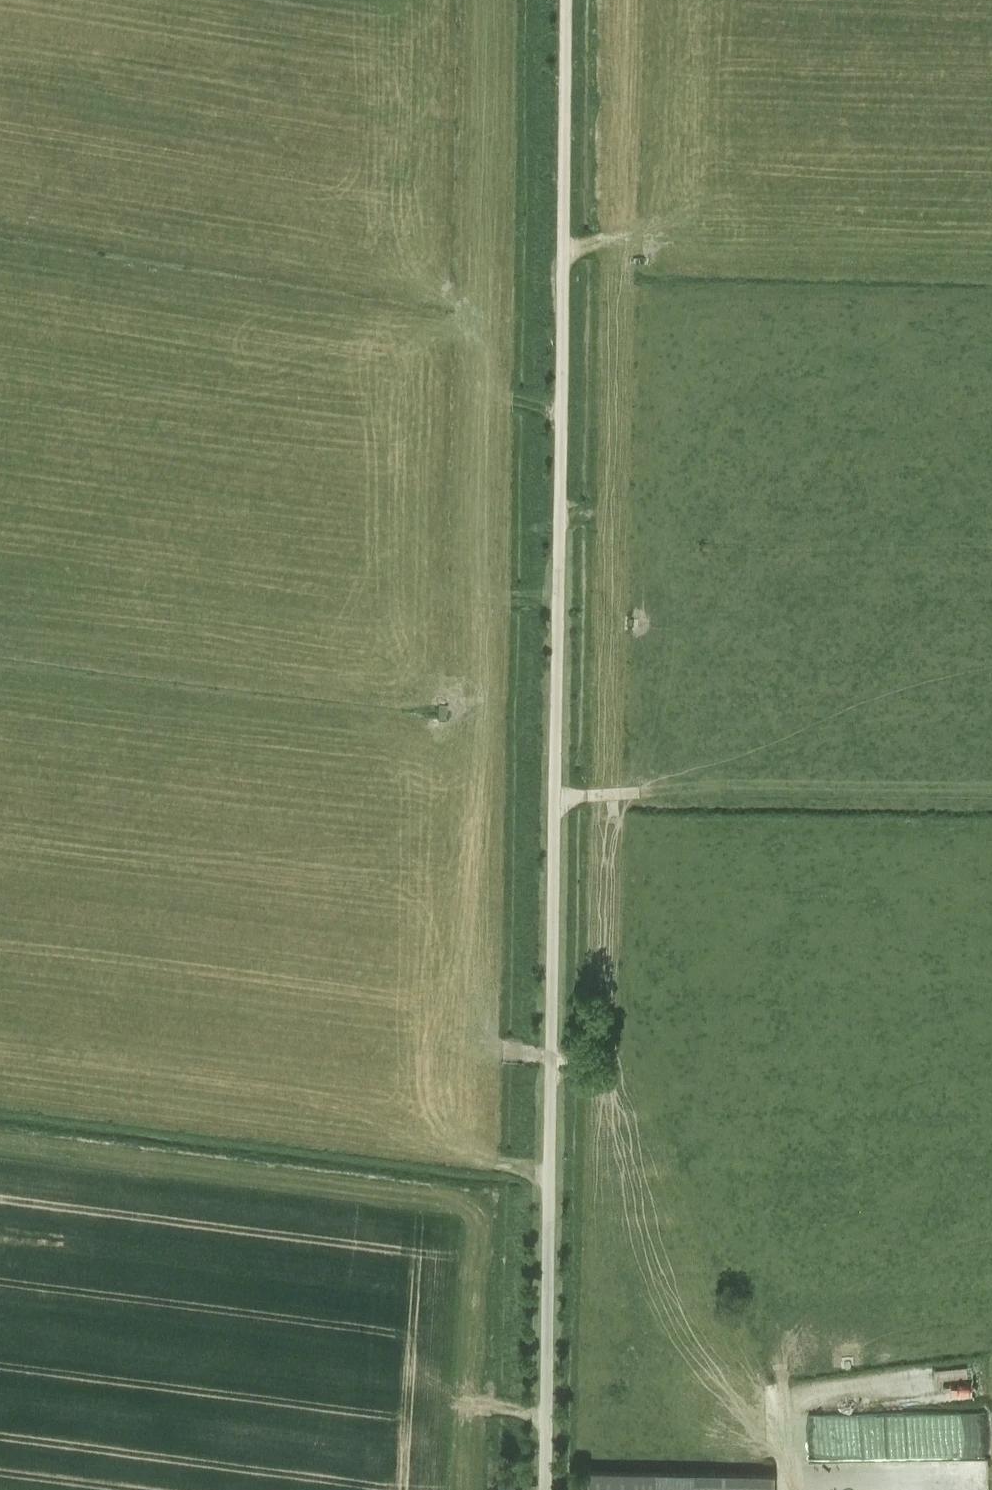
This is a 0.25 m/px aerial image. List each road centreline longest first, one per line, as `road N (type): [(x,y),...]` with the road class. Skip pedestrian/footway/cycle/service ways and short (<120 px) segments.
road 1 (unclassified): [(542,1489),(564,0)]

